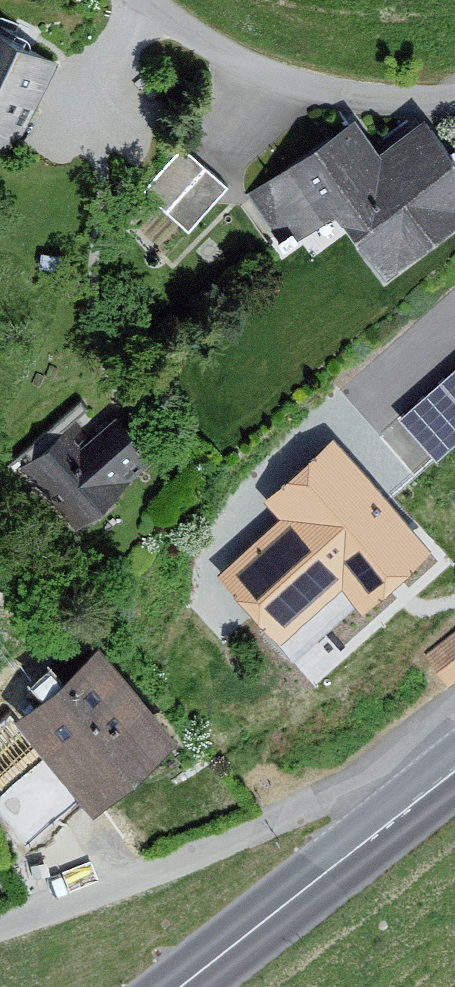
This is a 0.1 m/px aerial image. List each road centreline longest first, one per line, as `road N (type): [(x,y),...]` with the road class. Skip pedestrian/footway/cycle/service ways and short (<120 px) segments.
road 1 (residential): [(0,926),(350,805),(427,792)]
road 2 (residential): [(143,0),(189,38),(290,84),(454,100)]
road 3 (primary): [(427,792),(181,986)]
road 4 (residential): [(454,303),(342,411)]

